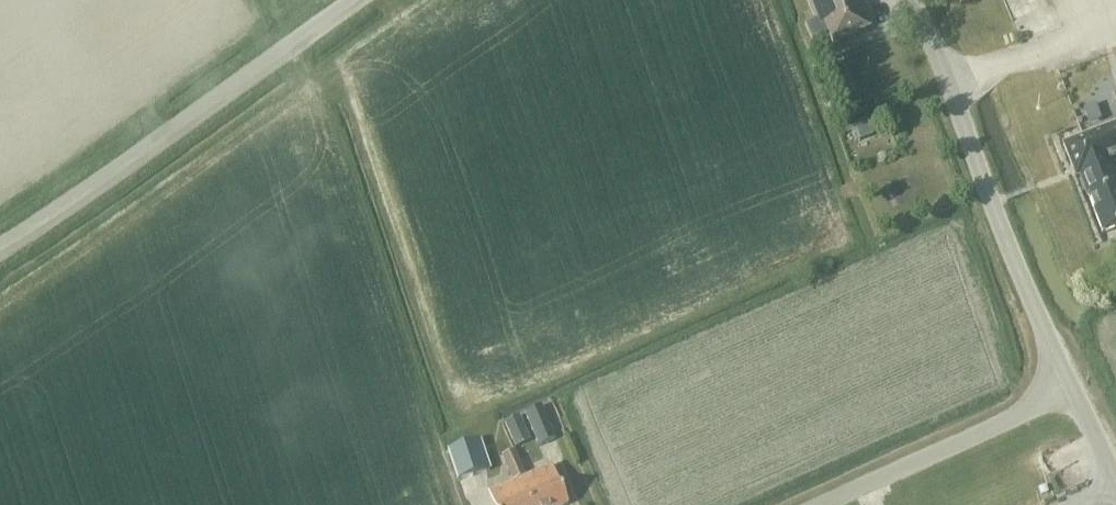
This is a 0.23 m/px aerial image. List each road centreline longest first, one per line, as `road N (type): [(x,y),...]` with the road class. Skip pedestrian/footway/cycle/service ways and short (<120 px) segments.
road 1 (tertiary): [(0,248),(354,0)]
road 2 (unclassified): [(1069,389),(931,41),(905,0)]
road 3 (unclassified): [(820,504),(1069,389)]

